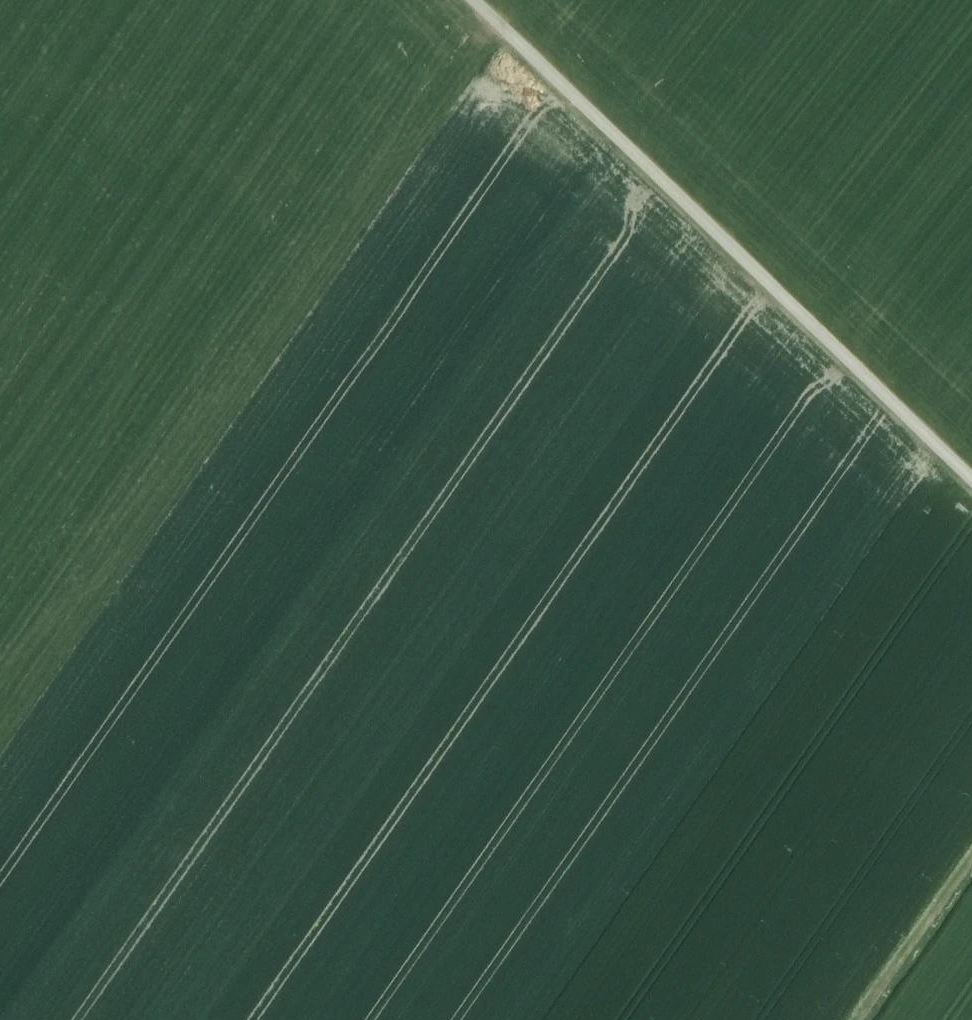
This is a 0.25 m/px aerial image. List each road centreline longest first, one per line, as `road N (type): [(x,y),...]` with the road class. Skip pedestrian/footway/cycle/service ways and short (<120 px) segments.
road 1 (unclassified): [(971,476),(472,0)]

